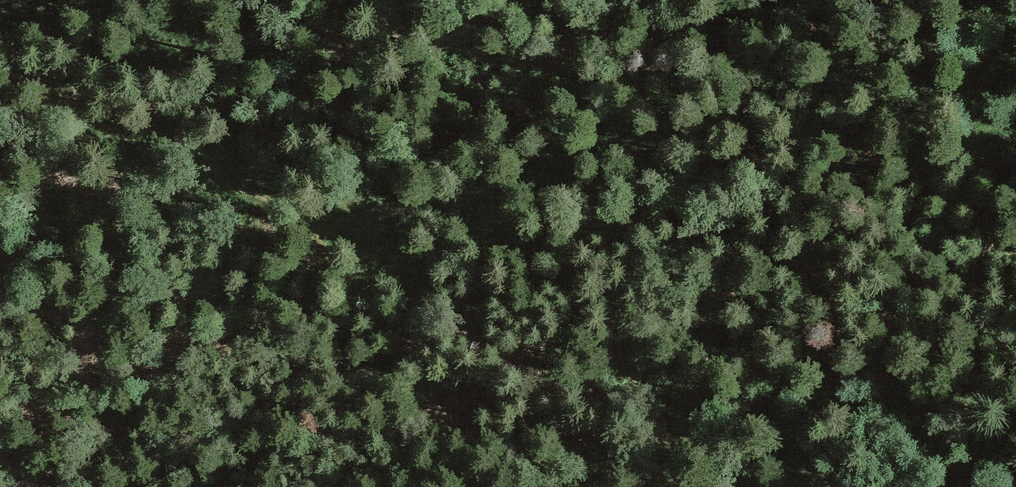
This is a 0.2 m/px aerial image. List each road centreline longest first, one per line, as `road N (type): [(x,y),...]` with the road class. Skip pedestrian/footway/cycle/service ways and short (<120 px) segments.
road 1 (track): [(1015,154),(690,162),(440,200),(377,222),(363,244),(465,331),(552,383),(644,409),(773,486)]
road 2 (track): [(363,244),(238,178),(0,76)]

